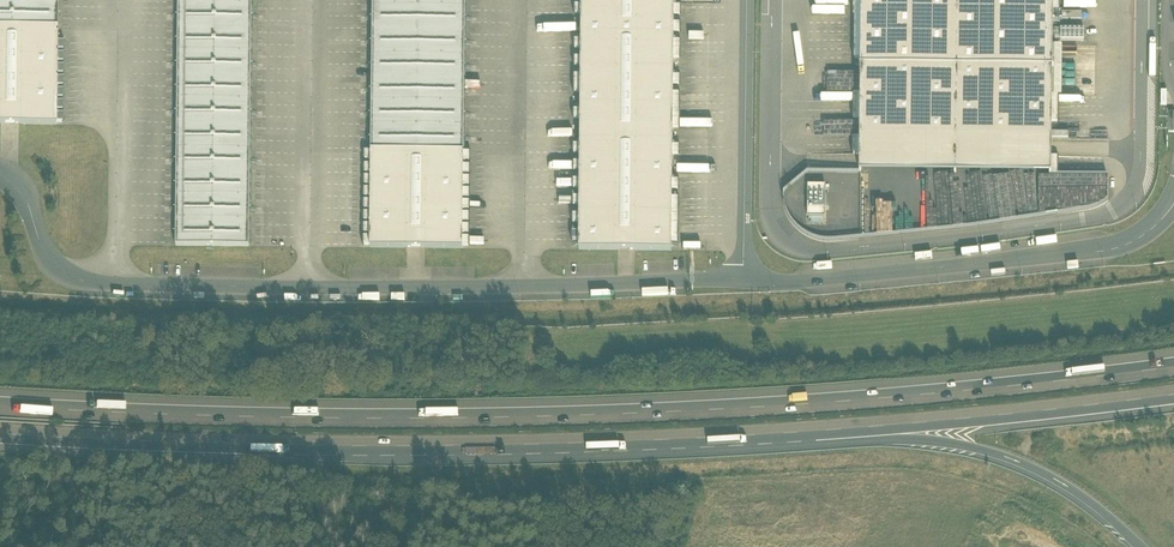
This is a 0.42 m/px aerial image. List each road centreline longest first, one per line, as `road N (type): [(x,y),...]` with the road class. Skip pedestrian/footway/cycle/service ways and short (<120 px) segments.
road 1 (motorway): [(1173,369),(849,403),(580,416),(214,417),(0,405)]
road 2 (motorway): [(0,436),(441,448),(893,427)]
road 3 (motorway): [(893,427),(1173,399)]
road 4 (motorway): [(893,427),(1026,467),(1084,499),(1139,546)]

